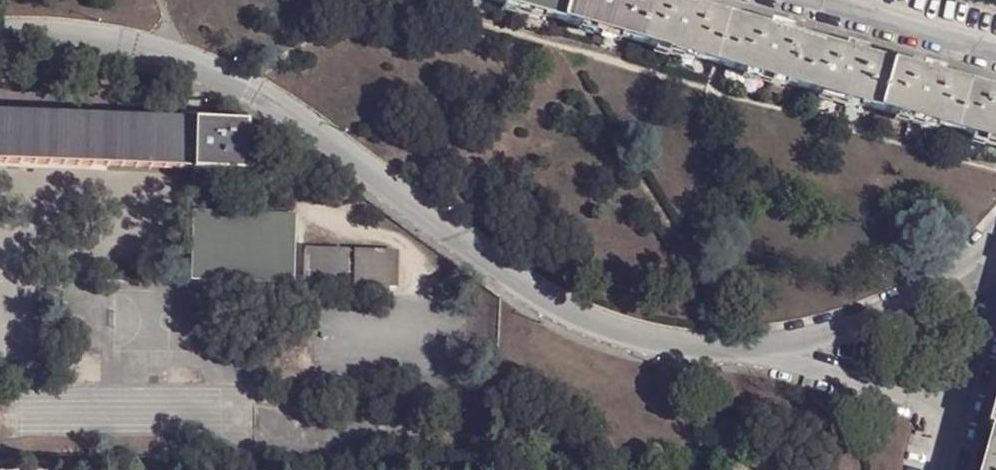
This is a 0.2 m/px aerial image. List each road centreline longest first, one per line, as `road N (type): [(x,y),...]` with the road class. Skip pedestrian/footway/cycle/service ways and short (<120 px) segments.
road 1 (residential): [(0,34),(81,37),(214,71),(291,107),(560,308),(598,326),(689,345),(753,348),(826,337)]
road 2 (residential): [(826,337),(907,308),(995,239)]
road 3 (residential): [(995,55),(808,0)]
road 4 (residential): [(948,452),(995,291)]
road 5 (residential): [(826,337),(948,452)]

